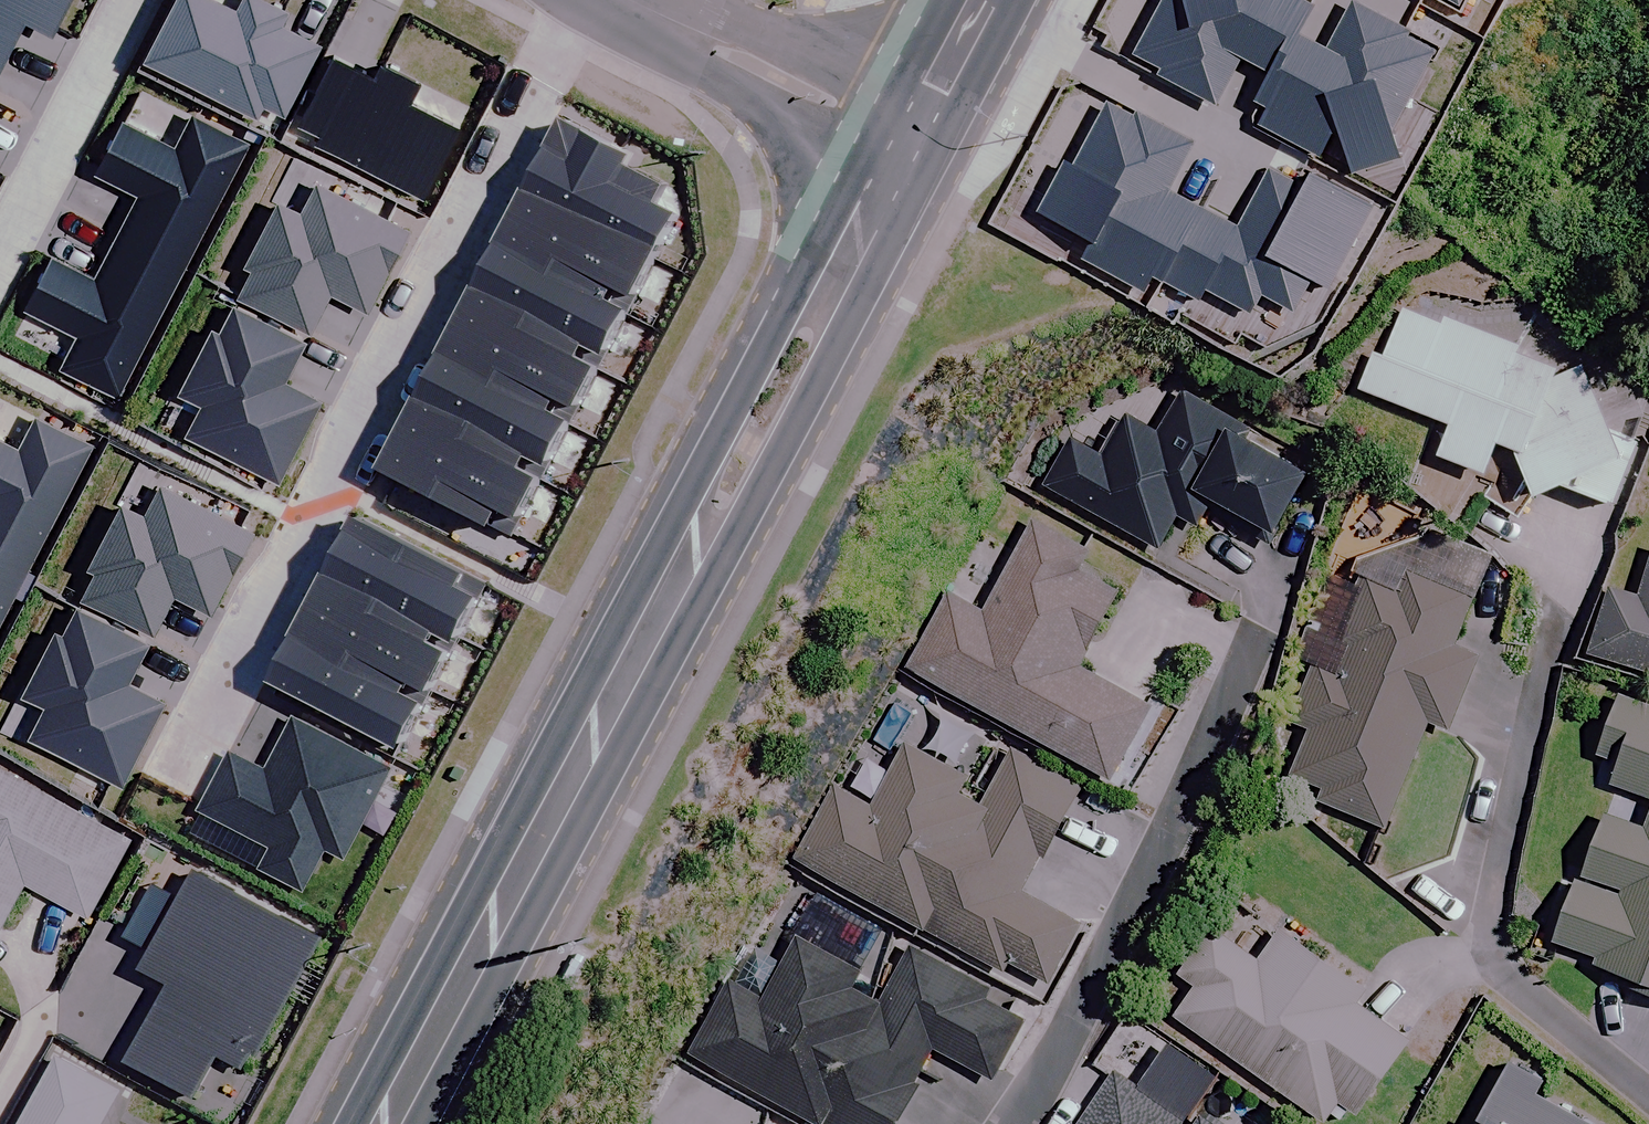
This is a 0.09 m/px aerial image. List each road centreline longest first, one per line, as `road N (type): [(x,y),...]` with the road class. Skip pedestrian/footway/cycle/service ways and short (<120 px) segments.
road 1 (secondary): [(388,1123),(910,141)]
road 2 (residential): [(173,784),(595,0)]
road 3 (residential): [(1011,1123),(1071,1031),(1255,634)]
road 4 (residential): [(1551,623),(1488,924),(1508,975),(1648,1091)]
road 5 (residential): [(910,141),(634,0)]
road 6 (residential): [(0,257),(137,0)]
road 7 (secondary): [(910,141),(985,0)]

